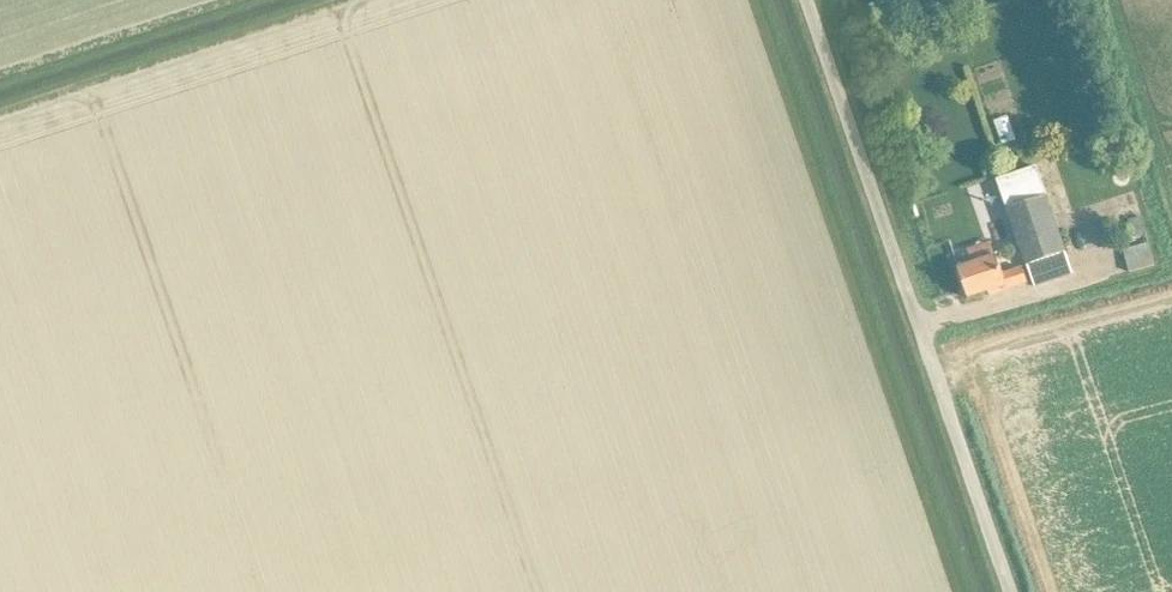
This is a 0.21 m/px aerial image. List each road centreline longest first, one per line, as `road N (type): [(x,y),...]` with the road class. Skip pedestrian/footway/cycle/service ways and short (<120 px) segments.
road 1 (unclassified): [(1012,591),(808,0)]

